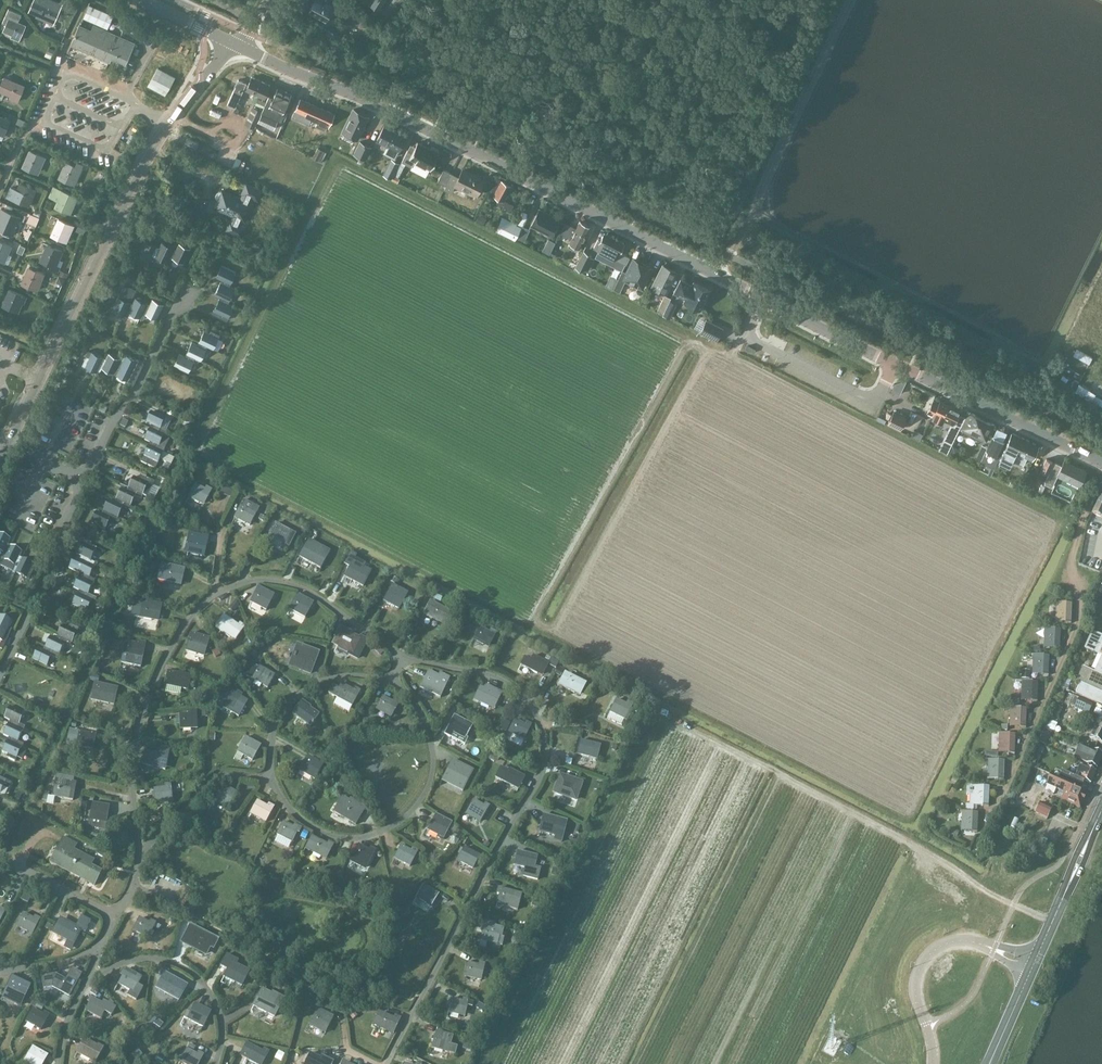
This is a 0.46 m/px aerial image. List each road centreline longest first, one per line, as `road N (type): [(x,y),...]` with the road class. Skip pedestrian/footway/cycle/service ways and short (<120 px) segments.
road 1 (tertiary): [(1101,463),(407,121),(237,49)]
road 2 (unclassified): [(0,455),(150,157),(185,103),(237,49)]
road 3 (track): [(669,717),(1013,905)]
road 4 (track): [(419,999),(294,974),(223,921),(132,887)]
road 5 (track): [(717,274),(849,0)]
road 6 (unclassified): [(1032,967),(964,941),(926,957),(915,989),(932,1063)]

